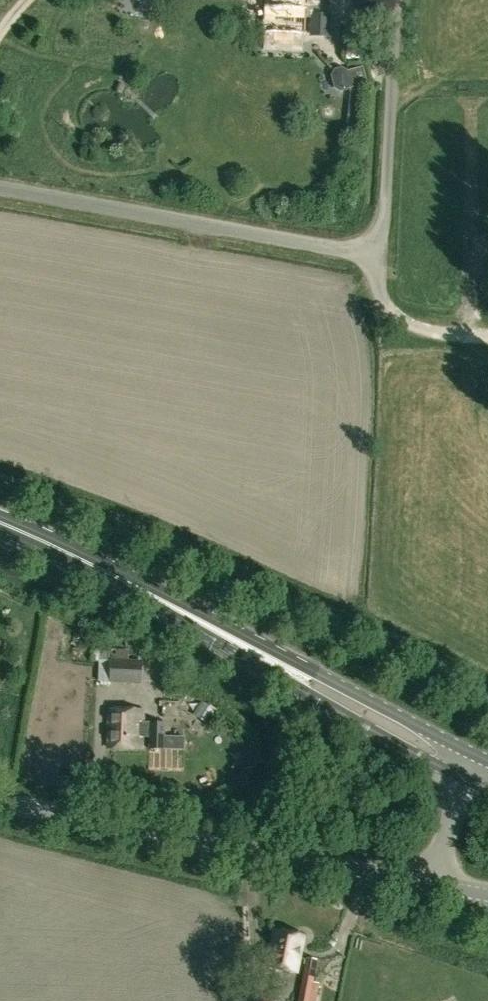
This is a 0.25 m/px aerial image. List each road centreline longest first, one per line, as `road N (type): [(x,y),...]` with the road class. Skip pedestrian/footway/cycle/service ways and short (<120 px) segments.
road 1 (unclassified): [(0,188),(370,251),(382,235),(386,205),(396,0)]
road 2 (unclassified): [(431,885),(0,802)]
road 3 (secondary): [(296,674),(0,523)]
road 4 (secondary): [(296,674),(312,695),(465,779)]
road 5 (secondary): [(473,755),(322,678),(296,674)]

